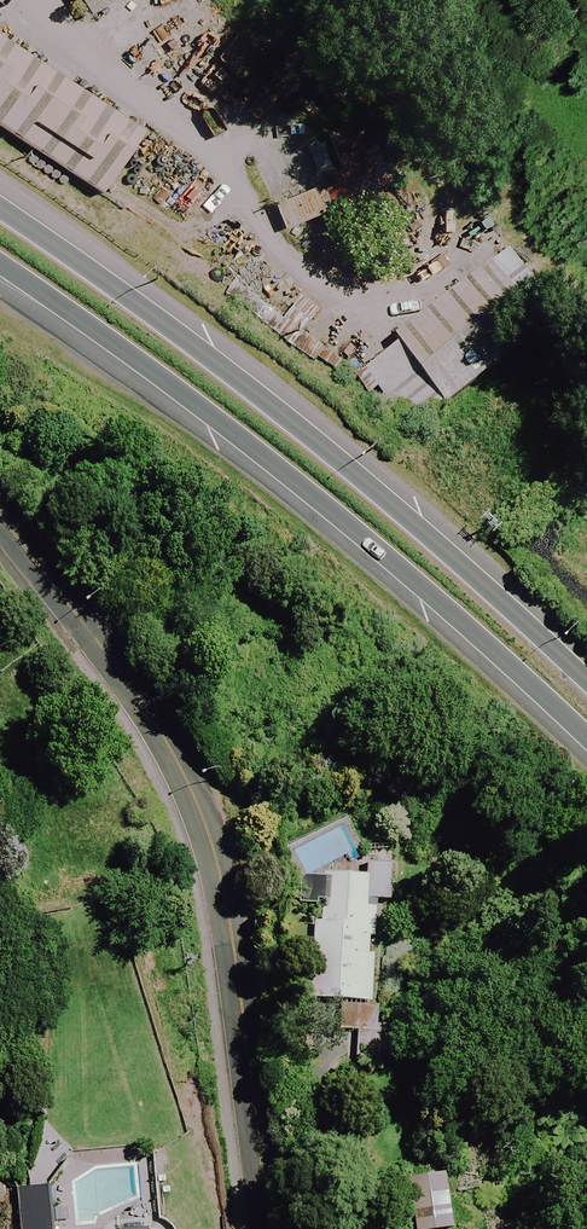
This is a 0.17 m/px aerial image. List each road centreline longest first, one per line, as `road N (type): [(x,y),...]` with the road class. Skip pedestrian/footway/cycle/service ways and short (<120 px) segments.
road 1 (residential): [(0,524),(162,734),(205,827),(231,945),(268,1228)]
road 2 (trunk): [(586,750),(394,574),(102,344),(0,275)]
road 3 (trunk): [(0,212),(132,298),(275,406),(586,680)]

